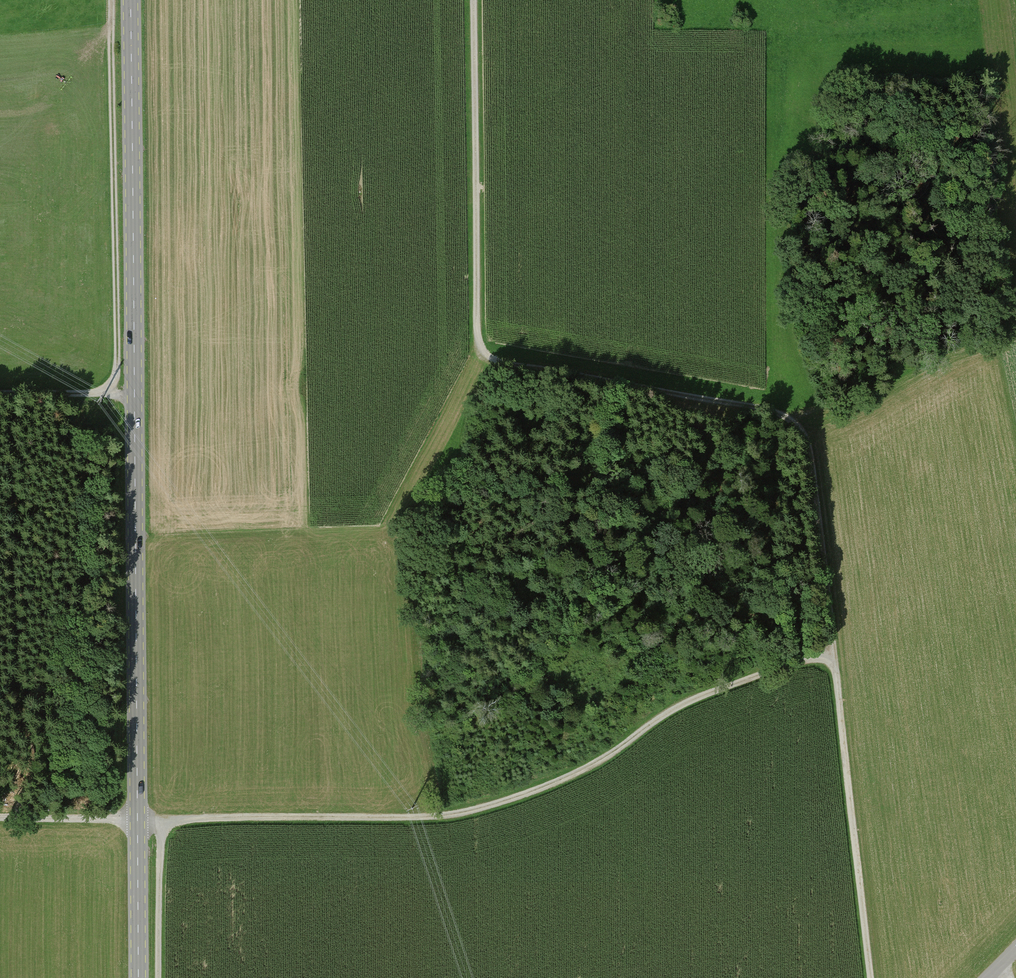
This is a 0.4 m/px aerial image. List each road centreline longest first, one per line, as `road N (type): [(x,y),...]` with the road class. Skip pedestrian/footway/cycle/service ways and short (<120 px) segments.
road 1 (track): [(0,818),(458,815),(603,761),(718,686),(833,658),(870,977)]
road 2 (secondary): [(139,977),(130,0)]
road 3 (track): [(833,658),(806,431),(767,410),(484,354),(477,322),(475,0)]
road 4 (track): [(113,0),(118,370),(112,394)]
road 5 (track): [(161,822),(159,977)]
road 6 (track): [(0,388),(134,395)]

